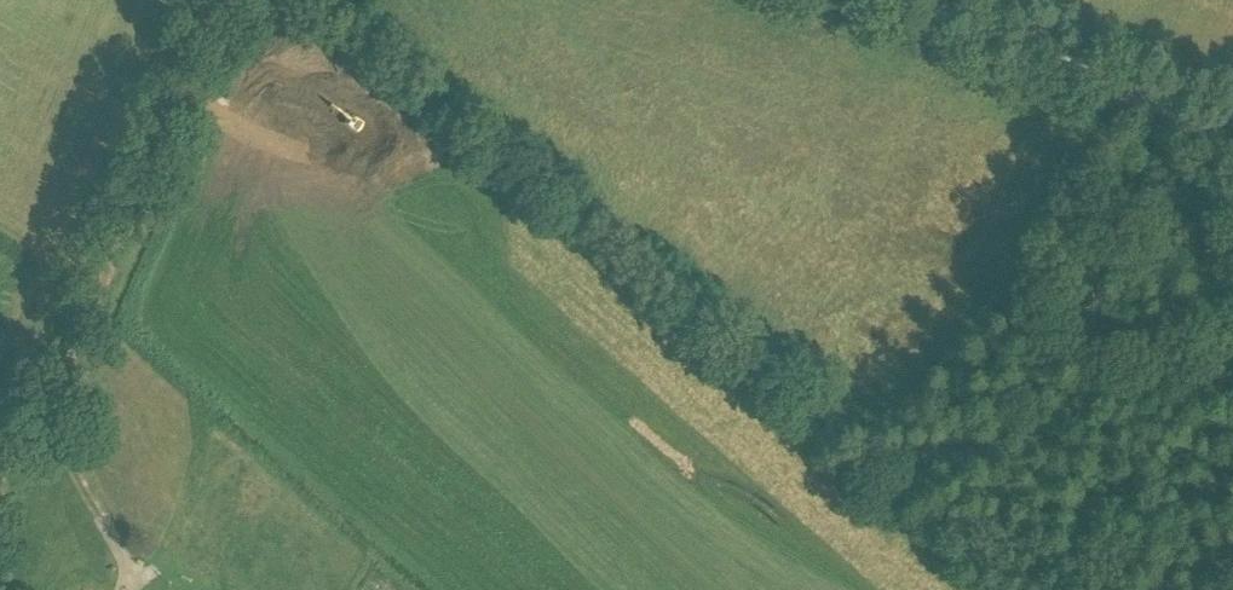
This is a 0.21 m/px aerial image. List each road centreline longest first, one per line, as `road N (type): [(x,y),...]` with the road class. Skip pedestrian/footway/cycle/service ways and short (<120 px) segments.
road 1 (unclassified): [(1232,128),(888,0)]

